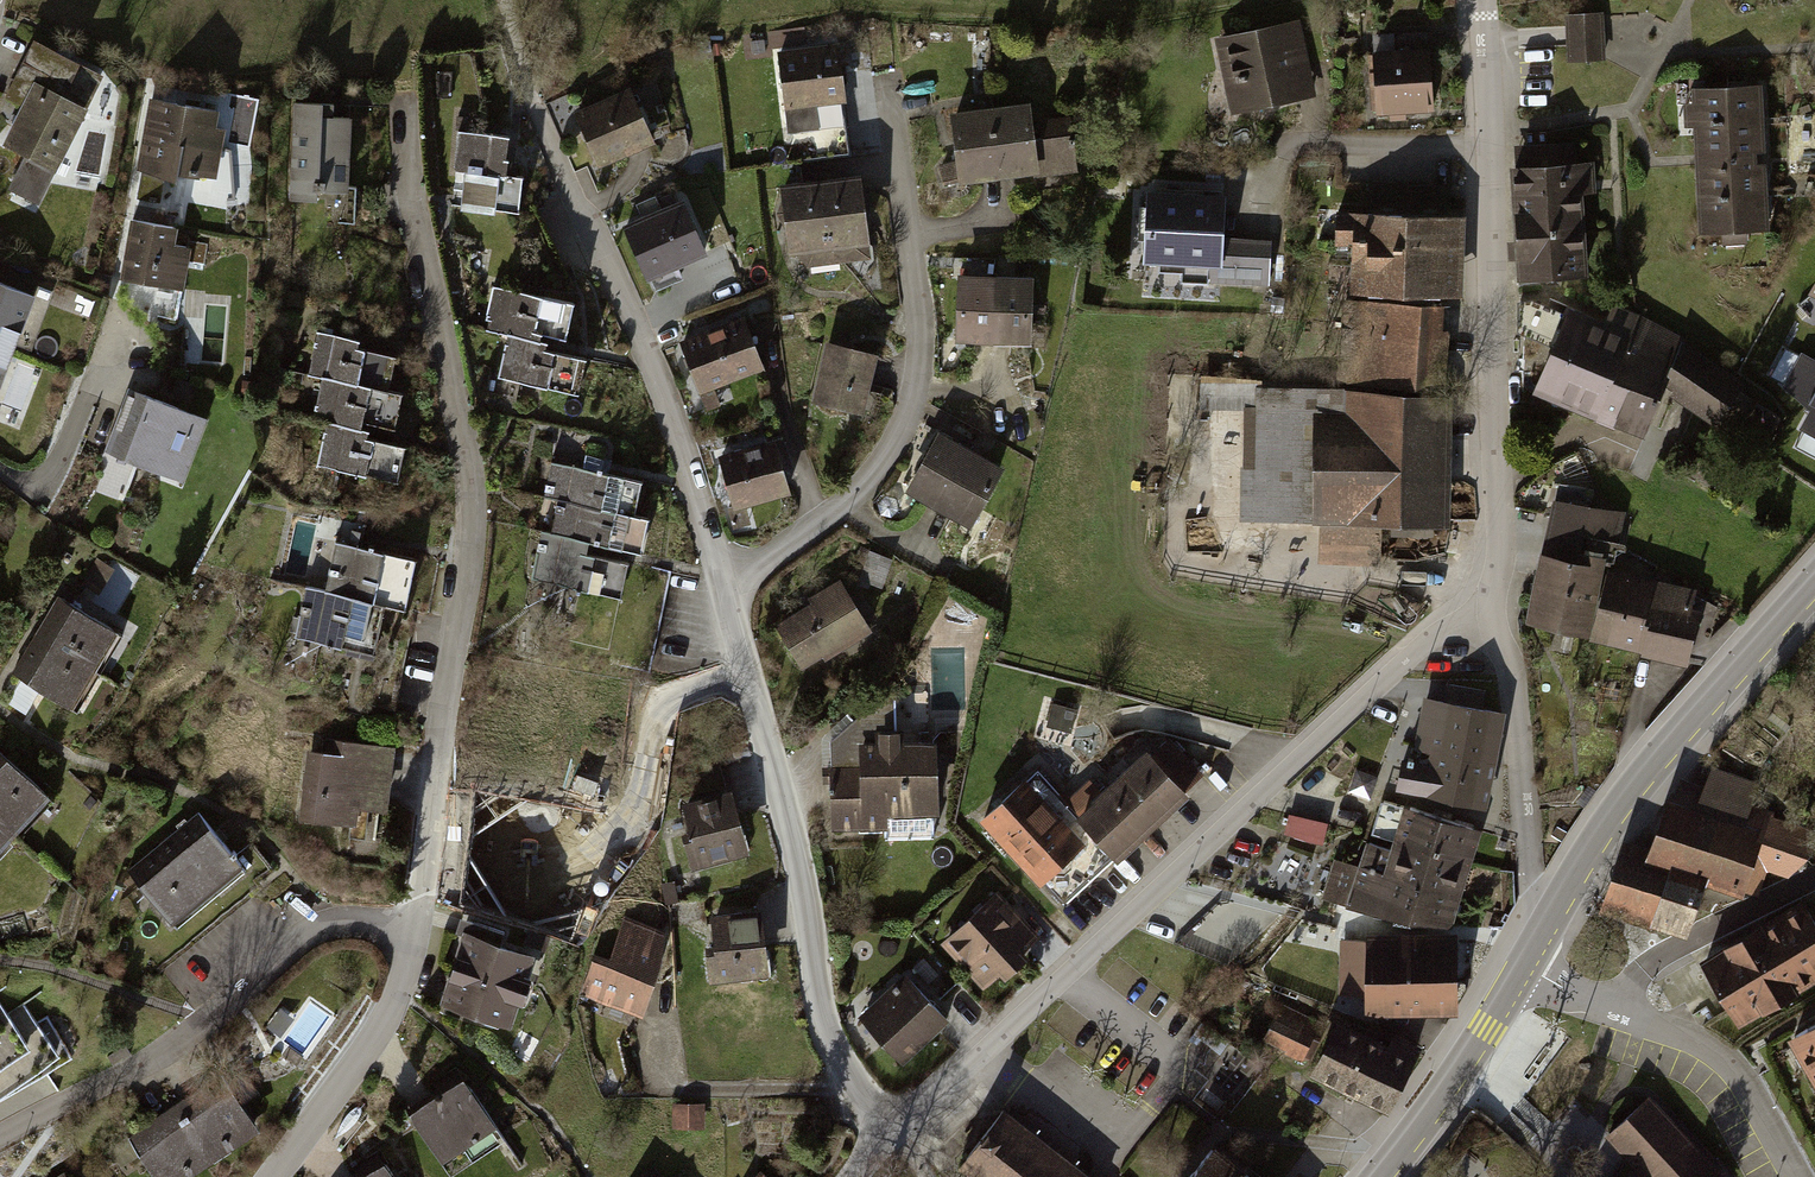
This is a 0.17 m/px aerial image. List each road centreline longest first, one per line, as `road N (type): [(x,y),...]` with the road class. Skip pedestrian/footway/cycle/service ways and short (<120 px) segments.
road 1 (residential): [(400,95),(418,240),(475,508),(421,899),(402,943)]
road 2 (residential): [(1495,604),(1463,616),(1417,651),(887,1132)]
road 3 (residential): [(1483,0),(1500,539),(1495,604)]
road 4 (residential): [(725,584),(848,501),(906,418),(920,353),(918,310),(888,88)]
road 5 (residential): [(725,584),(831,1039),(887,1132)]
road 6 (residential): [(534,106),(633,325),(725,584)]
road 7 (residential): [(0,1136),(172,1048),(325,925),(361,922),(402,943)]
road 8 (tertiary): [(1554,906),(1632,786),(1814,582)]
road 9 (residential): [(1495,604),(1530,868),(1536,892),(1554,906)]
road 10 (residential): [(402,943),(407,963),(398,997),(271,1176)]
road 11 (tertiary): [(1376,1176),(1524,962)]
road 12 (residential): [(1614,1008),(1728,1059),(1795,1176)]
road 13 (residential): [(1614,1008),(1647,967),(1693,937),(1814,877)]

